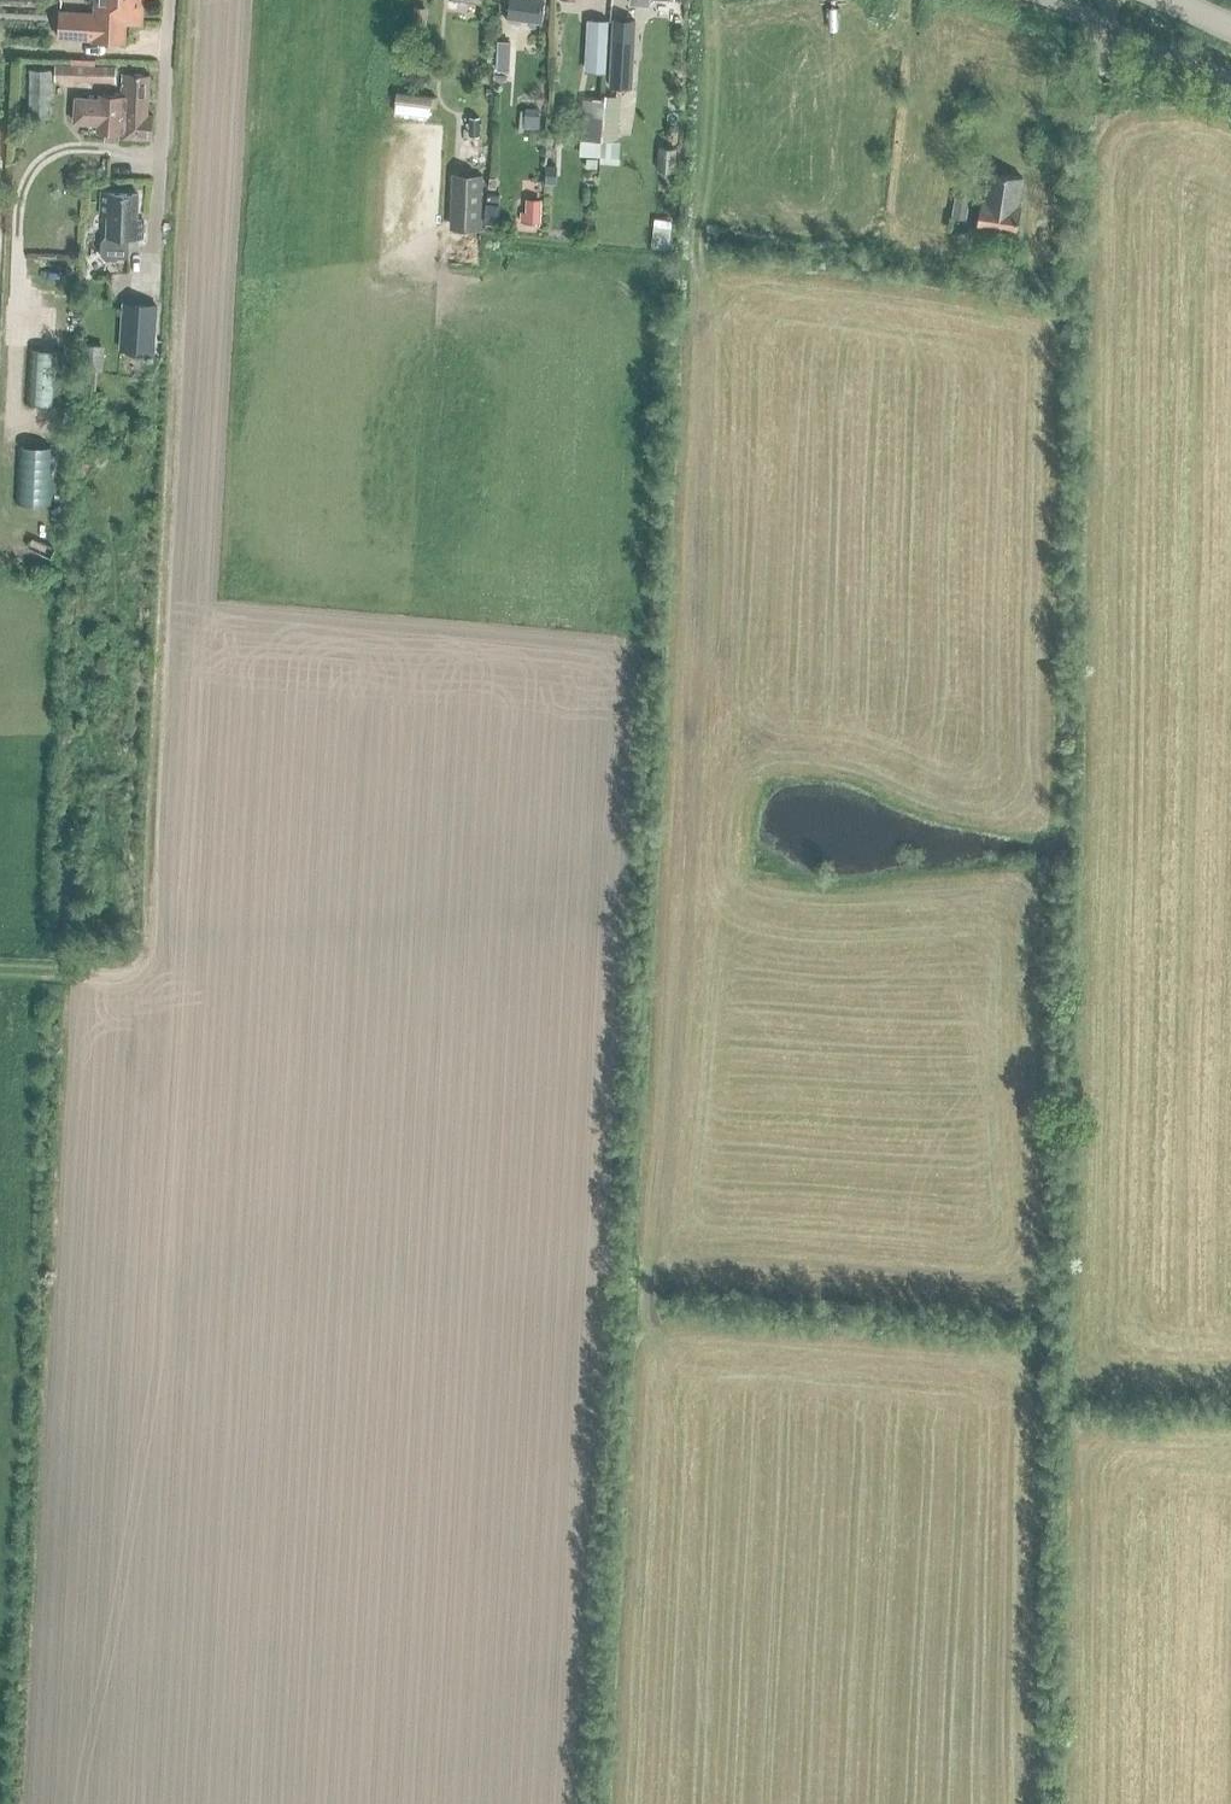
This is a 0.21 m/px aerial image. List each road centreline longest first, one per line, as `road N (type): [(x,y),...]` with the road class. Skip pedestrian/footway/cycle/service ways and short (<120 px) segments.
road 1 (residential): [(169,0),(150,292)]

